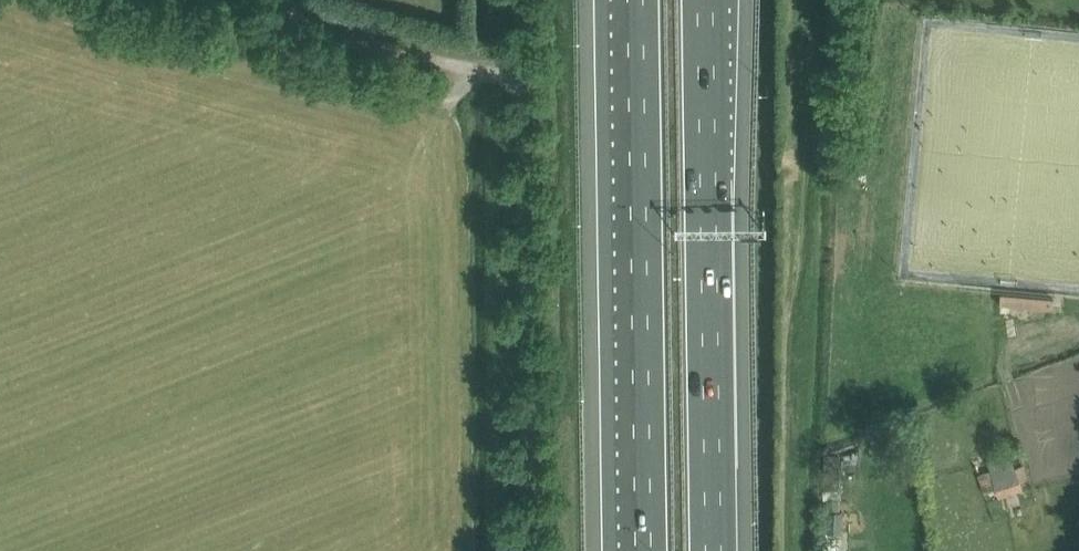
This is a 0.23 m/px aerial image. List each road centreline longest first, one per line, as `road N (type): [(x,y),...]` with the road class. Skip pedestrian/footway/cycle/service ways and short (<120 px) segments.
road 1 (motorway): [(634,0),(643,550)]
road 2 (unclassified): [(536,550),(529,0)]
road 3 (motorway): [(711,550),(706,0)]

